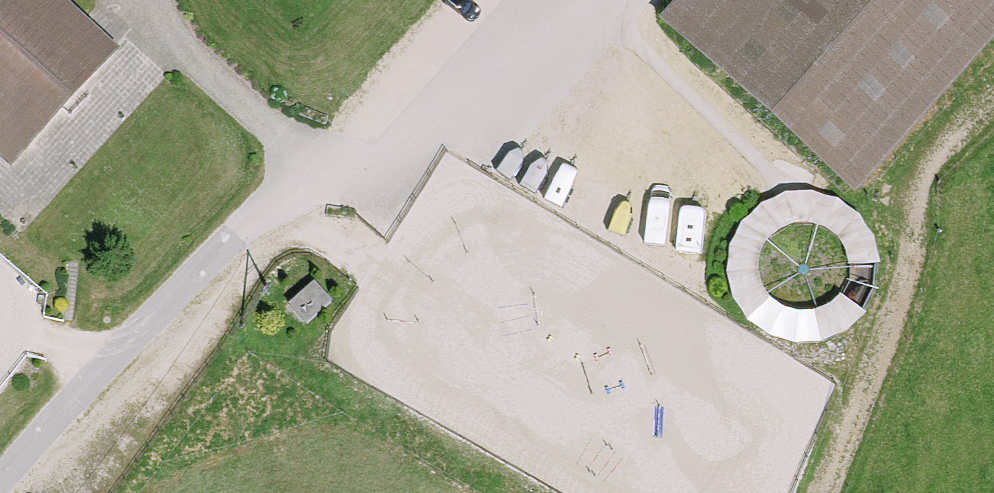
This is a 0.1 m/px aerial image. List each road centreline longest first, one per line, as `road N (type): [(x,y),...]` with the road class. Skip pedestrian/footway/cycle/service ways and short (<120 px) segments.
road 1 (residential): [(9,492),(78,404),(320,158)]
road 2 (track): [(993,93),(820,492)]
road 3 (residential): [(320,158),(416,225),(613,7)]
road 4 (residential): [(320,158),(188,47),(175,0)]

